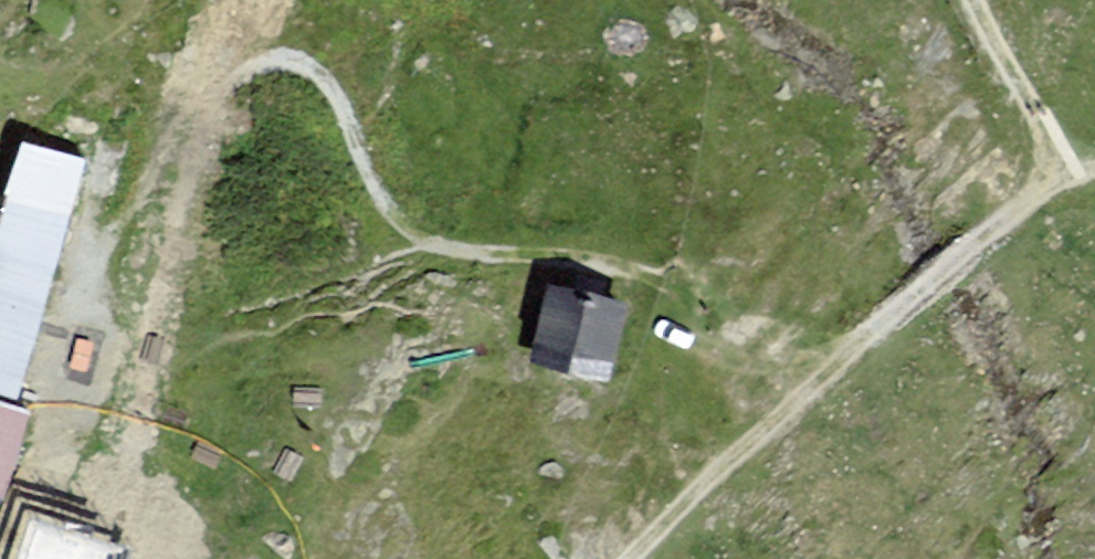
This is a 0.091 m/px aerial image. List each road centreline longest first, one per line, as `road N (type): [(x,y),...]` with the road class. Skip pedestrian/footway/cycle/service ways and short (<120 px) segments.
road 1 (track): [(175,150),(231,87),(295,69),(324,89),(372,209),(424,255),(589,269),(652,293),(705,336),(831,376)]
road 2 (track): [(641,558),(831,376),(990,257),(1073,181),(1094,178)]
road 3 (track): [(0,523),(19,516),(55,478),(110,250),(175,150)]
road 4 (track): [(1073,181),(967,0)]

